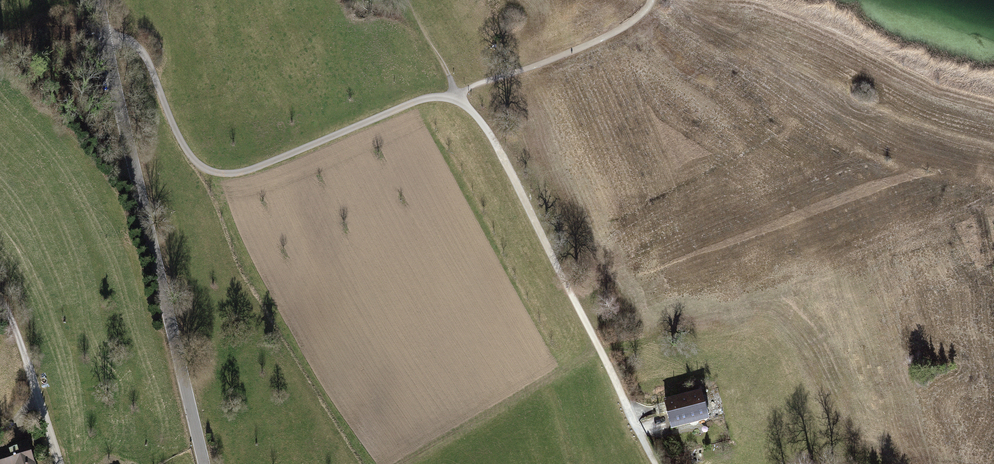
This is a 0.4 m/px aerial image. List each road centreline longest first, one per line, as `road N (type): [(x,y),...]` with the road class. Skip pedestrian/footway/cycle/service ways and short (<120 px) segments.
road 1 (tertiary): [(203,463),(98,0)]
road 2 (track): [(105,44),(139,49),(186,149),(222,173),(417,101),(455,96)]
road 3 (track): [(455,96),(498,148),(655,463)]
road 4 (track): [(650,0),(615,32),(455,96)]

